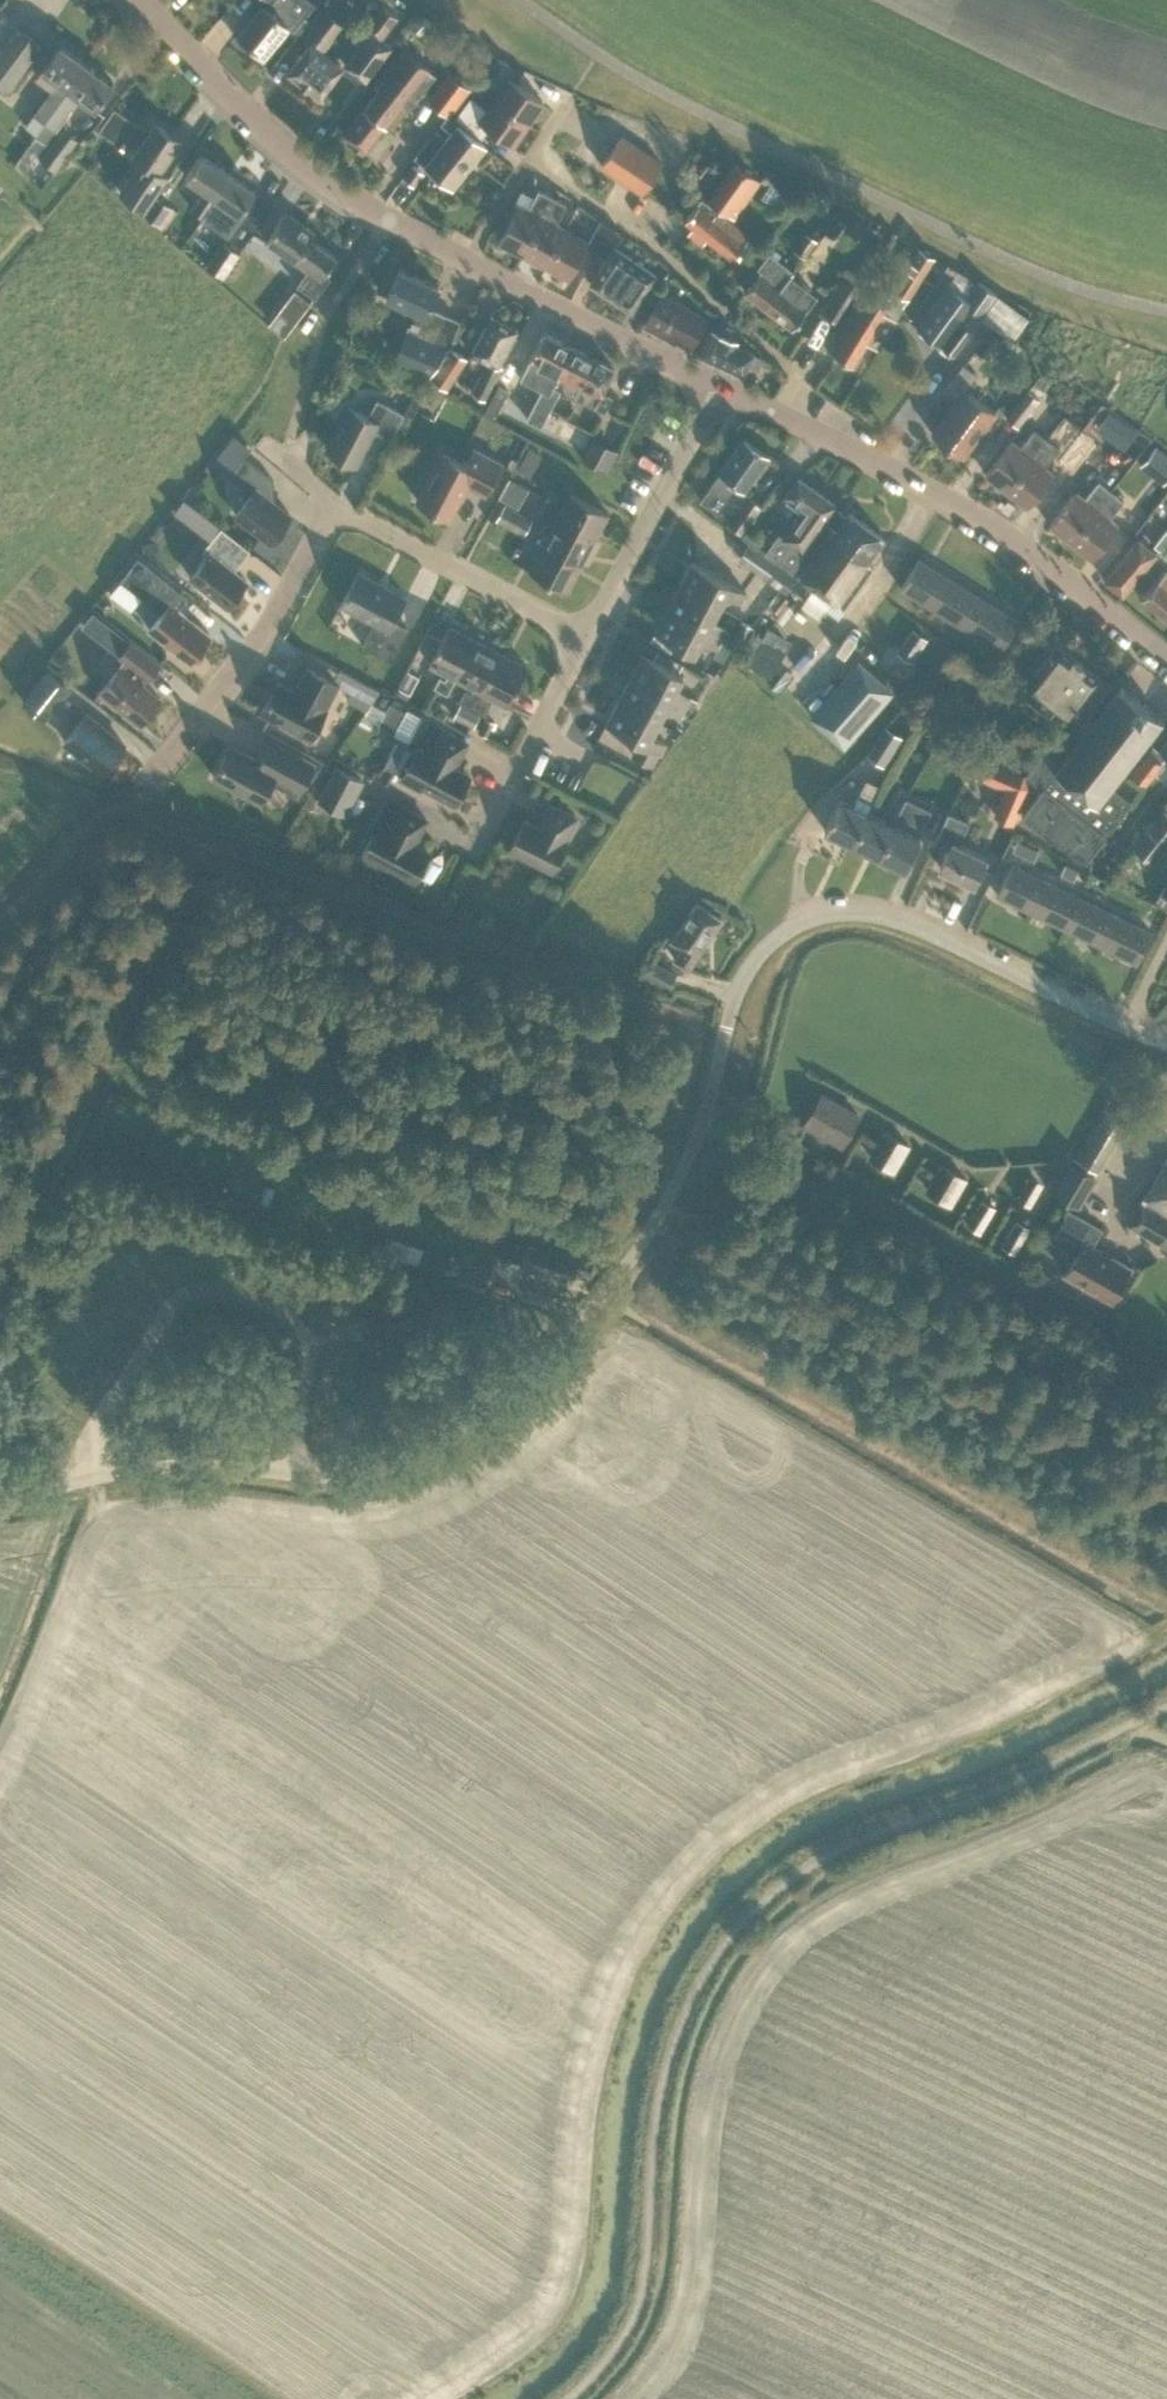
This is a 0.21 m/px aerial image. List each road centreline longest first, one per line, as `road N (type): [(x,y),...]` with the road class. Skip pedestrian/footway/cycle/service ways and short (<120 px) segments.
road 1 (unclassified): [(0,1494),(182,1461),(367,1471),(465,1439),(553,1362),(655,1234),(703,1123),(737,989),(763,950),(800,924),(840,913),(896,921),(1166,1044)]
road 2 (tertiary): [(1166,658),(996,530),(779,414)]
road 3 (tertiary): [(466,261),(387,221),(289,153),(138,0)]
road 4 (residential): [(779,414),(798,377),(691,276),(528,158)]
road 5 (residential): [(147,778),(262,633),(333,504)]
road 6 (residential): [(585,637),(333,504)]
road 7 (tertiary): [(714,396),(675,365),(466,261)]
road 8 (residential): [(585,637),(714,396)]
road 9 (residential): [(475,848),(585,637)]
road 10 (residential): [(466,261),(528,158)]

